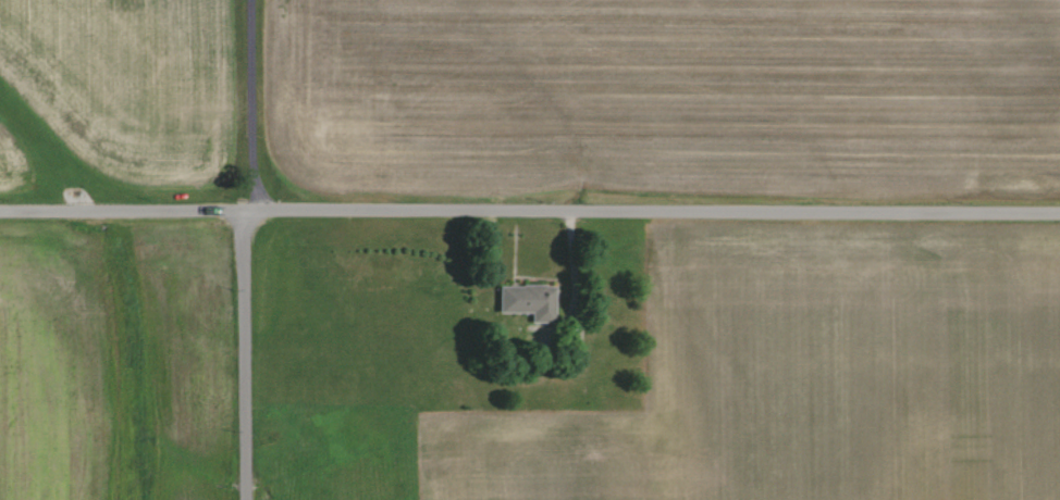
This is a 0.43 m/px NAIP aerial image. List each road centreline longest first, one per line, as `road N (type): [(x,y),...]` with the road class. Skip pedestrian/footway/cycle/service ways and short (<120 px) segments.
road 1 (residential): [(0,211),(1059,210)]
road 2 (residential): [(243,499),(238,213)]

